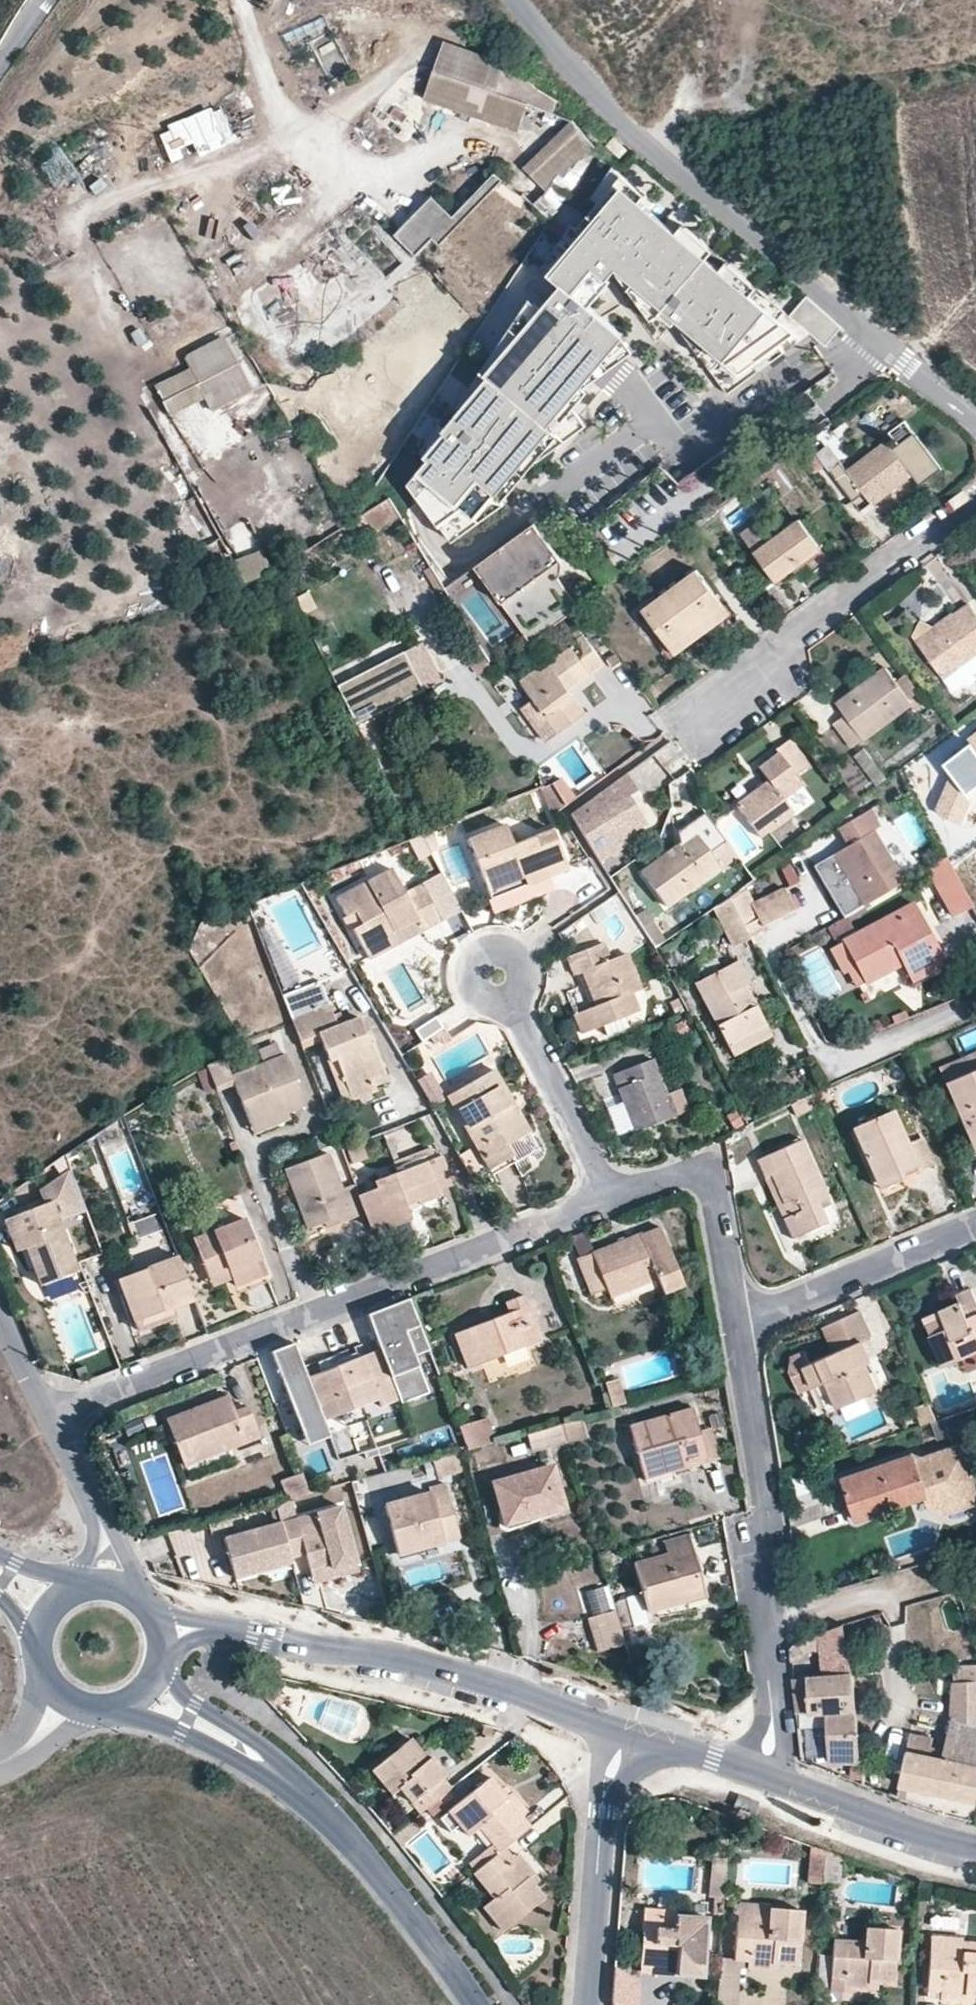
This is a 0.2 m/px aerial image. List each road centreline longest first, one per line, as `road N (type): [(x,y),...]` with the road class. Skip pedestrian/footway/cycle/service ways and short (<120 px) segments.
road 1 (residential): [(975,424),(602,109),(513,0)]
road 2 (residential): [(54,1415),(608,1199)]
road 3 (residential): [(737,1328),(767,1516),(773,1727),(762,1778)]
road 4 (tertiary): [(220,1628),(382,1657),(621,1731)]
road 5 (residential): [(975,495),(691,718)]
road 6 (residential): [(475,2004),(388,1884),(274,1769)]
road 7 (residential): [(589,2004),(601,1808),(621,1731)]
road 8 (residential): [(737,1328),(975,1222)]
road 9 (residential): [(608,1199),(670,1176),(702,1176),(716,1202),(737,1328)]
road 10 (residential): [(608,1199),(498,975)]
road 11 (tertiary): [(762,1778),(975,1848)]
road 12 (track): [(245,0),(291,126),(316,162)]
road 13 (residential): [(126,1709),(274,1769)]
road 14 (residential): [(833,1069),(975,1003)]
road 15 (residential): [(274,1769),(251,1737),(197,1704),(162,1667)]
road 16 (tertiary): [(621,1731),(762,1778)]
road 17 (tertiary): [(33,1641),(42,1682),(55,1698),(93,1714),(126,1709)]

